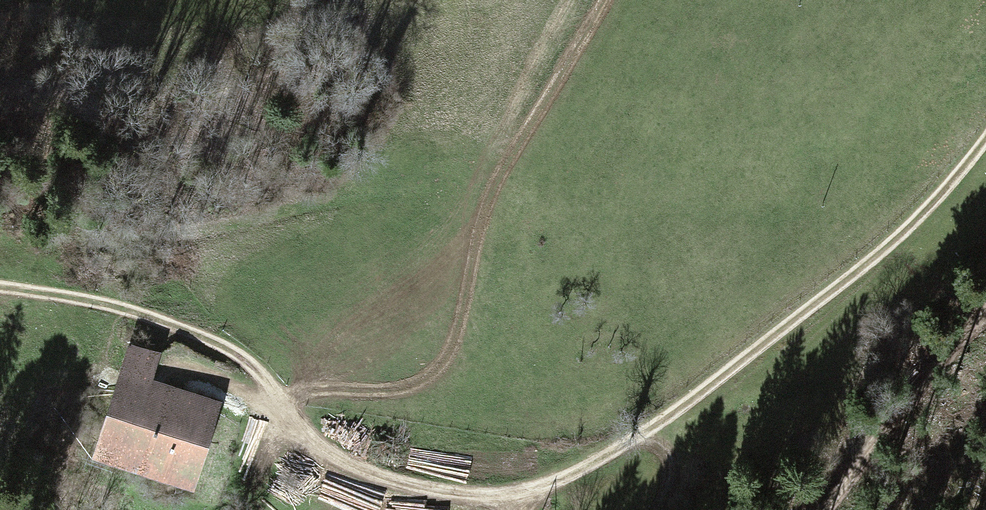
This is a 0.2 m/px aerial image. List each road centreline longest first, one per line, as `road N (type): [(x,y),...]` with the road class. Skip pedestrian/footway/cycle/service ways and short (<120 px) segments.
road 1 (track): [(660,509),(668,455),(630,442),(554,489),(517,500),(448,505),(374,483),(328,465),(259,386),(178,329),(87,304),(0,293)]
road 2 (track): [(278,408),(302,394),(421,392),(443,374),(466,321),(485,217),(511,156),(611,0)]
road 3 (track): [(630,442),(691,406),(913,229),(985,139)]

